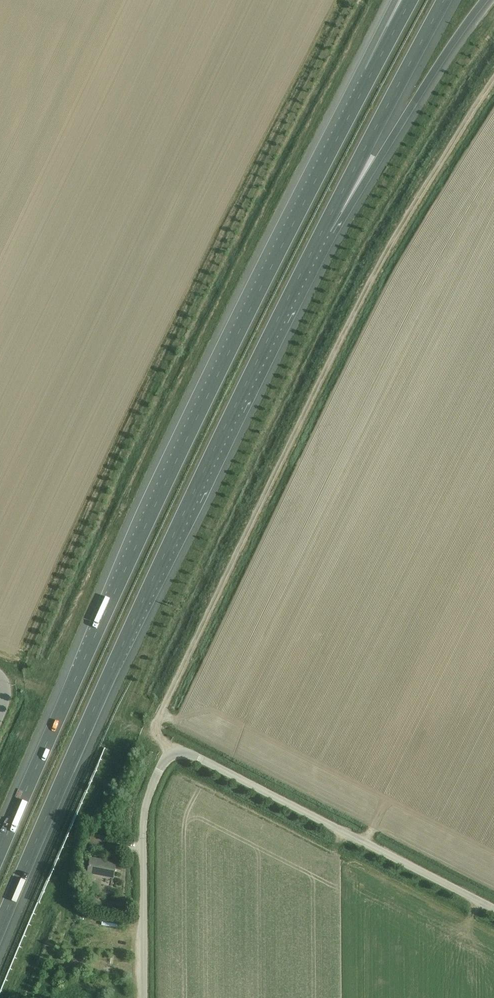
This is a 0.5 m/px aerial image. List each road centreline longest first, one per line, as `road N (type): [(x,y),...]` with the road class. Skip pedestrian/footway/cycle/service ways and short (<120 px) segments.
road 1 (motorway): [(369,77),(228,355),(0,850)]
road 2 (motorway): [(0,929),(116,662),(324,230)]
road 3 (track): [(173,754),(156,726),(215,601),(380,268),(493,79)]
road 4 (unclassified): [(493,909),(192,755),(173,754)]
road 5 (motorway): [(324,230),(484,0)]
road 6 (motorway): [(324,230),(444,0)]
road 7 (unclassified): [(143,997),(145,812),(173,754)]

